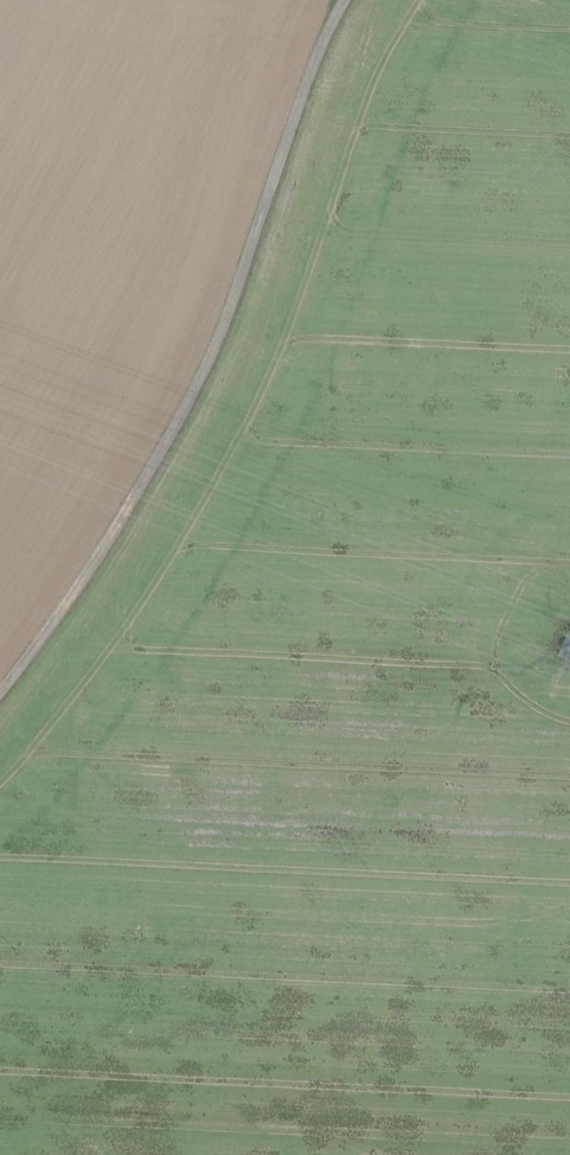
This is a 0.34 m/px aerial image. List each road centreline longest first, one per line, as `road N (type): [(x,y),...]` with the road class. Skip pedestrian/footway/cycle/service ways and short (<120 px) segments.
road 1 (track): [(343,0),(203,382),(97,562),(0,696)]

